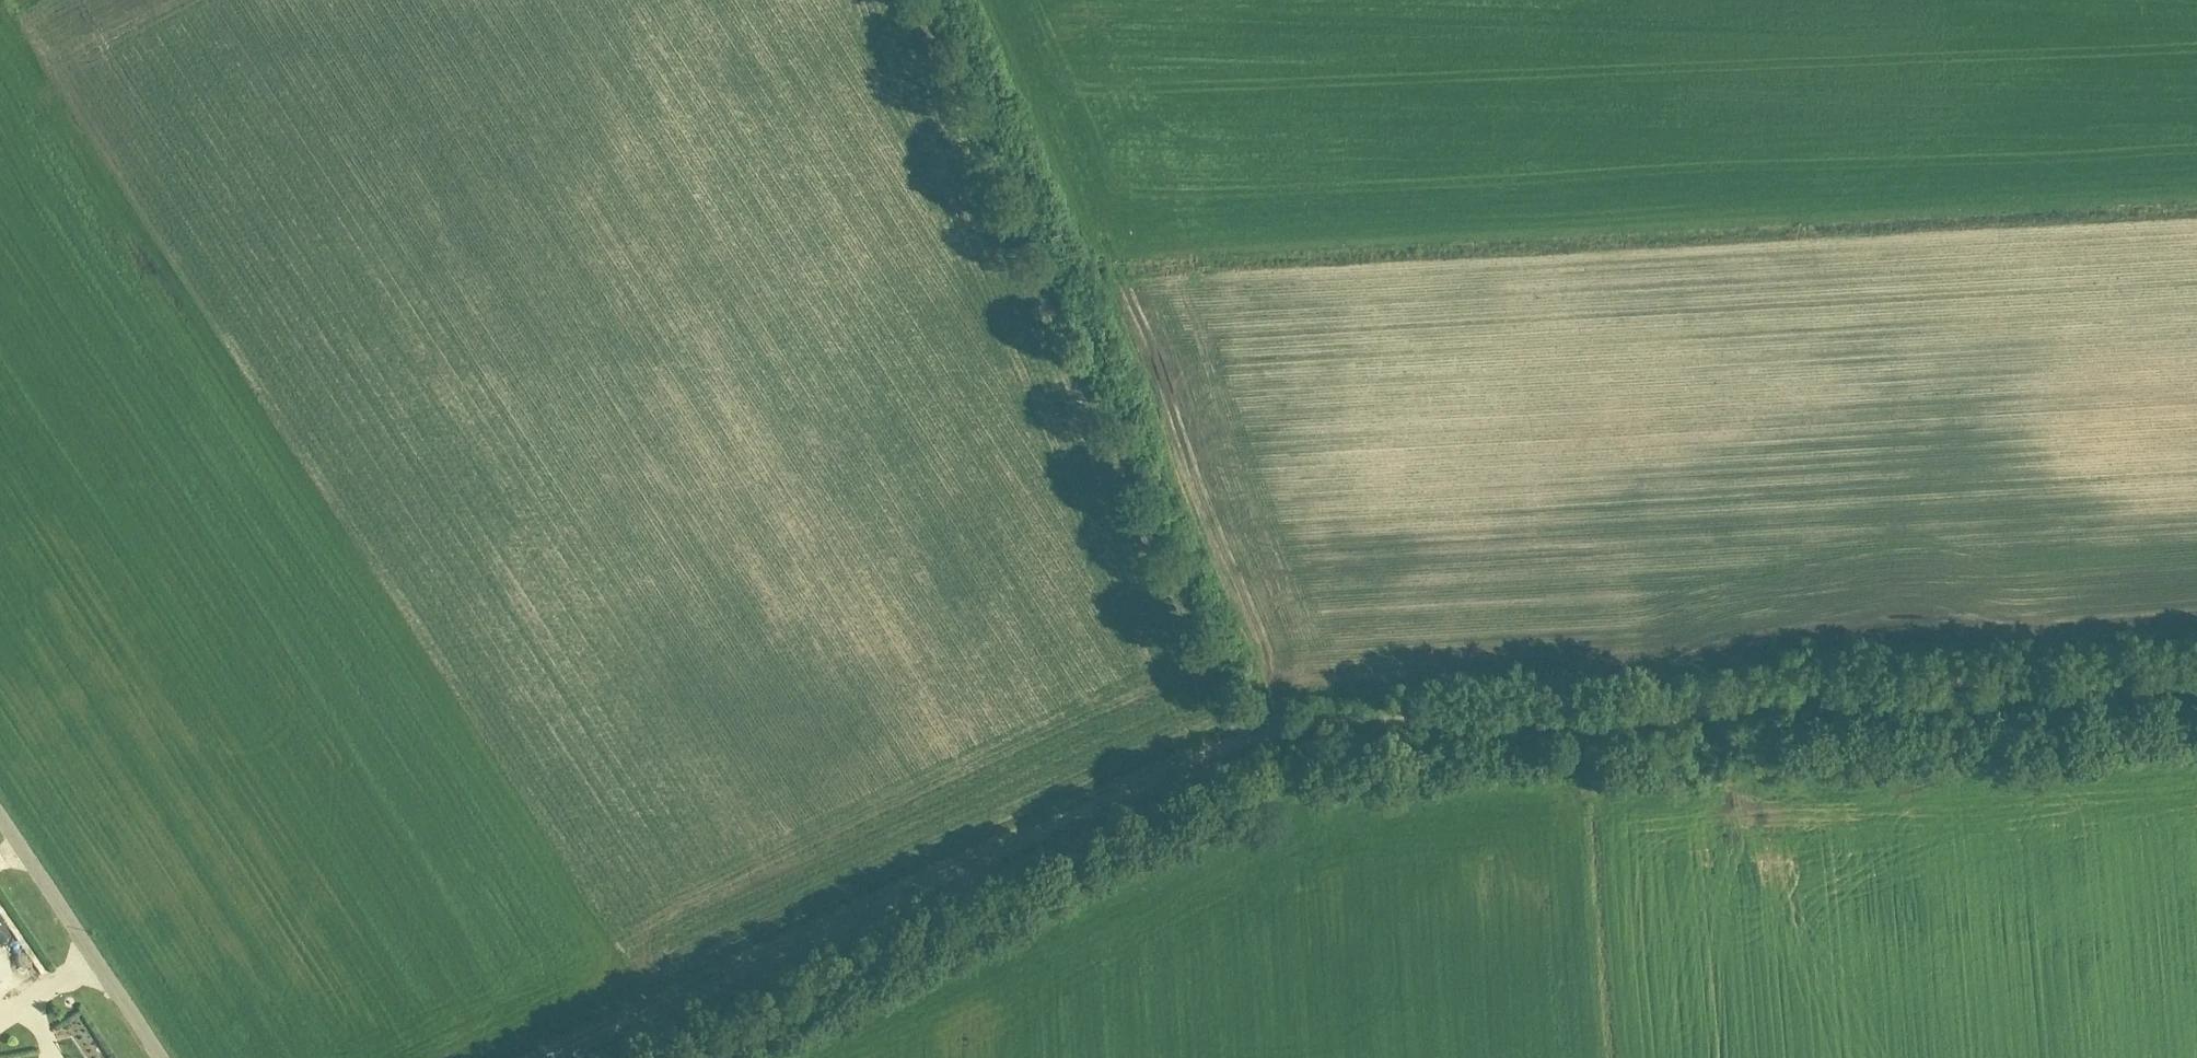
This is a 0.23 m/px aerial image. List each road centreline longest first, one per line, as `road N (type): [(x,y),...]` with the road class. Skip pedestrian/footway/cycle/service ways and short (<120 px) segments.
road 1 (track): [(544,1057),(1276,723),(2196,666)]
road 2 (unclassified): [(159,1057),(0,817)]

